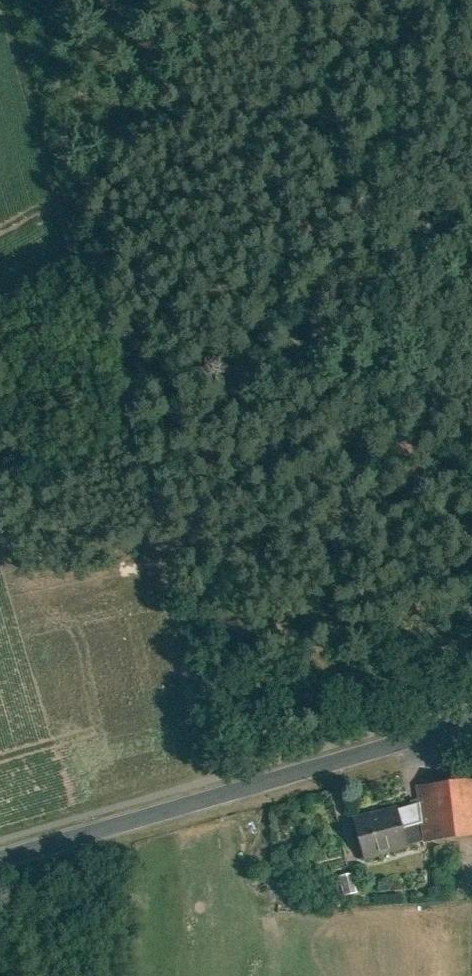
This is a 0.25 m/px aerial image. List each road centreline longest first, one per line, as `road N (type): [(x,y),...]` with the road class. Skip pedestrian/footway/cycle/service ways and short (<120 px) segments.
road 1 (tertiary): [(0,859),(471,722)]

